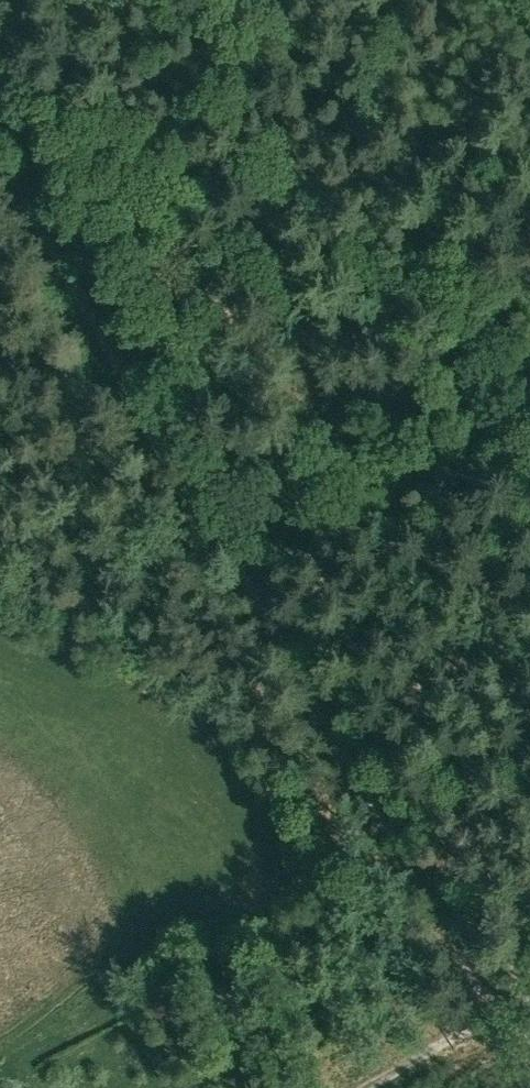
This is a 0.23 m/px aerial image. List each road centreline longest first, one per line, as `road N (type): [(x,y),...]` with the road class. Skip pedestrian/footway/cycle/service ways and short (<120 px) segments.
road 1 (track): [(0,145),(507,1002),(529,989)]
road 2 (track): [(216,513),(529,344)]
road 3 (track): [(507,1002),(353,1087)]

